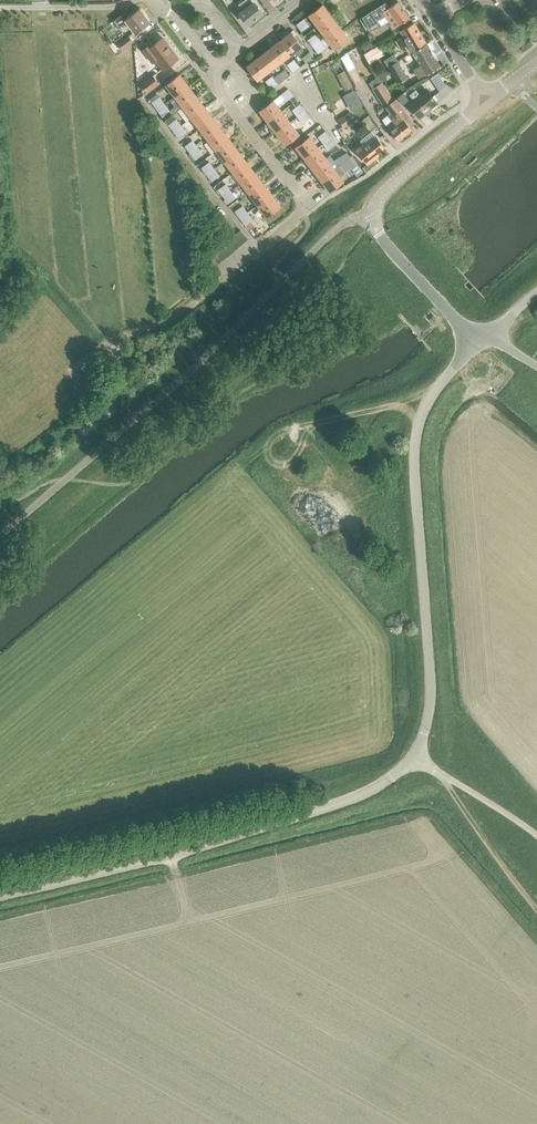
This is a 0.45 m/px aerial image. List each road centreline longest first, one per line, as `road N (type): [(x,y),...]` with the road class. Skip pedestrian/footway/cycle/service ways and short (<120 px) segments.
road 1 (tertiary): [(415,756),(359,796),(0,895)]
road 2 (tertiary): [(415,756),(428,683),(417,430),(469,338)]
road 3 (tertiary): [(469,338),(388,245),(373,215),(380,194),(486,101)]
road 4 (unclassified): [(74,370),(110,340),(184,311),(306,205)]
road 5 (residential): [(306,205),(216,87),(216,67)]
road 6 (track): [(536,896),(444,777)]
road 7 (unclassified): [(536,835),(415,756)]
road 8 (residential): [(239,50),(206,7),(184,14),(182,26),(216,67)]

